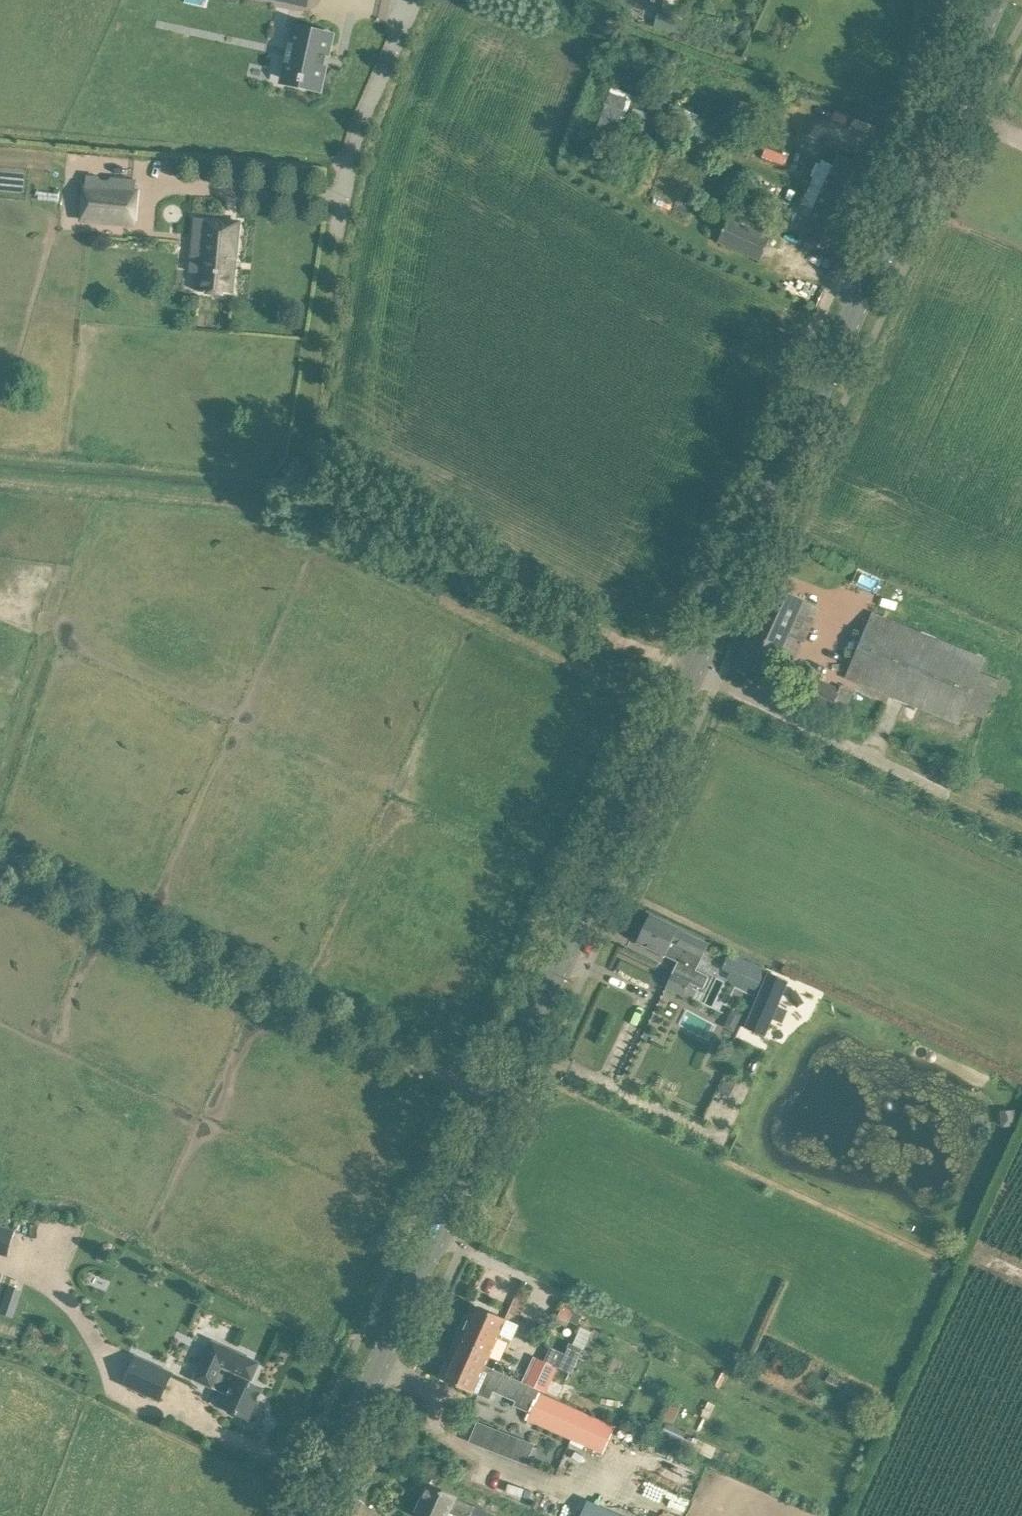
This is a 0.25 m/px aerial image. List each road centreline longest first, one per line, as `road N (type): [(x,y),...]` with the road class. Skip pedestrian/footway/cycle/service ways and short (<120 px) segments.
road 1 (tertiary): [(312,1515),(996,0)]
road 2 (residential): [(416,0),(361,122),(338,232)]
road 3 (track): [(338,232),(294,461)]

